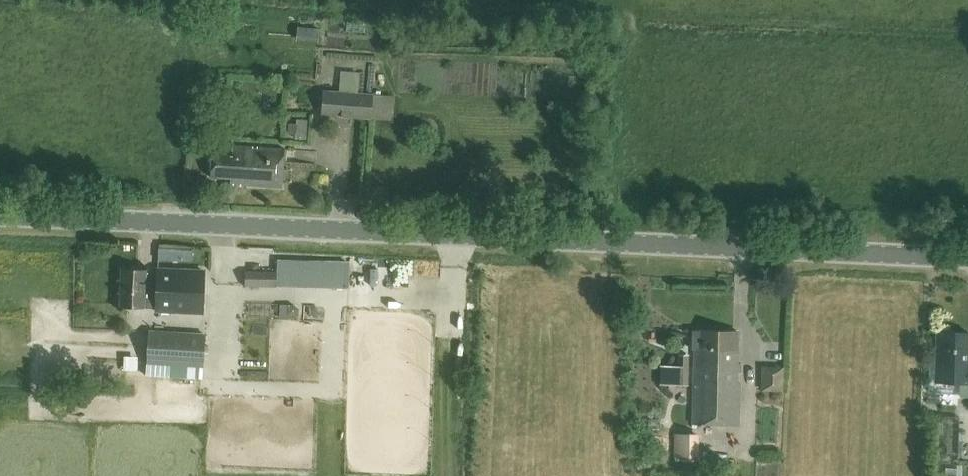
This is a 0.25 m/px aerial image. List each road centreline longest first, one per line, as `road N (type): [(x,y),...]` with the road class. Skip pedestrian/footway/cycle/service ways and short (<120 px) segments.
road 1 (tertiary): [(967,255),(0,215)]

